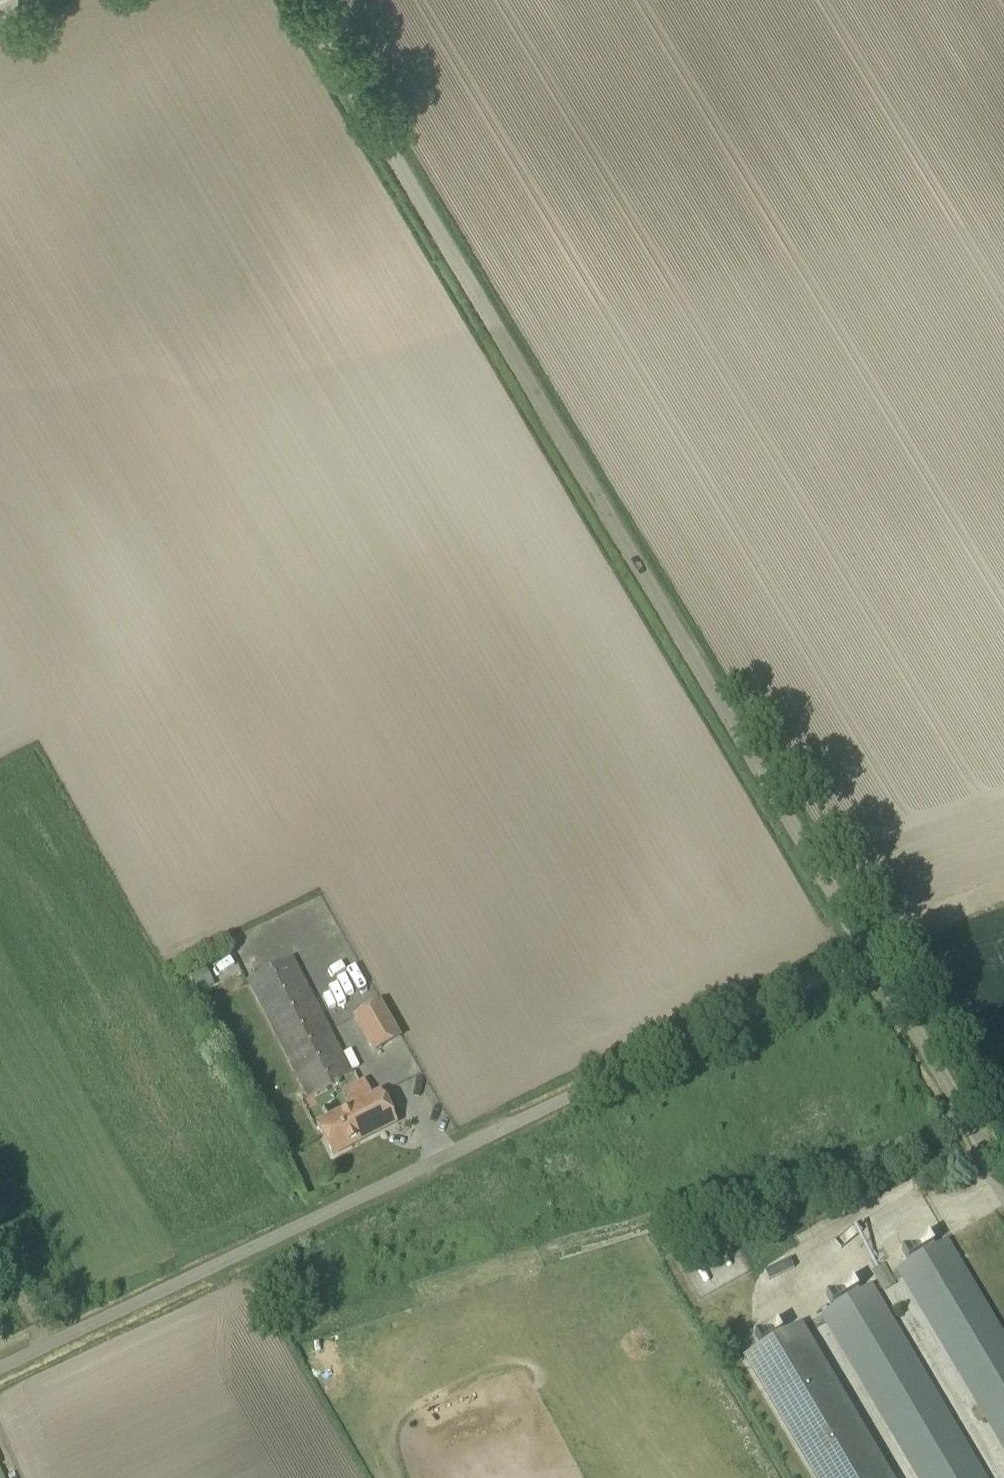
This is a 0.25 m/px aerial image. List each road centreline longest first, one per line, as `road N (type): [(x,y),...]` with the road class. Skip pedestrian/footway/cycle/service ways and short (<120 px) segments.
road 1 (unclassified): [(866,953),(574,434),(307,0)]
road 2 (unclassified): [(0,1363),(866,953)]
road 3 (unclassified): [(1003,1182),(866,953)]

